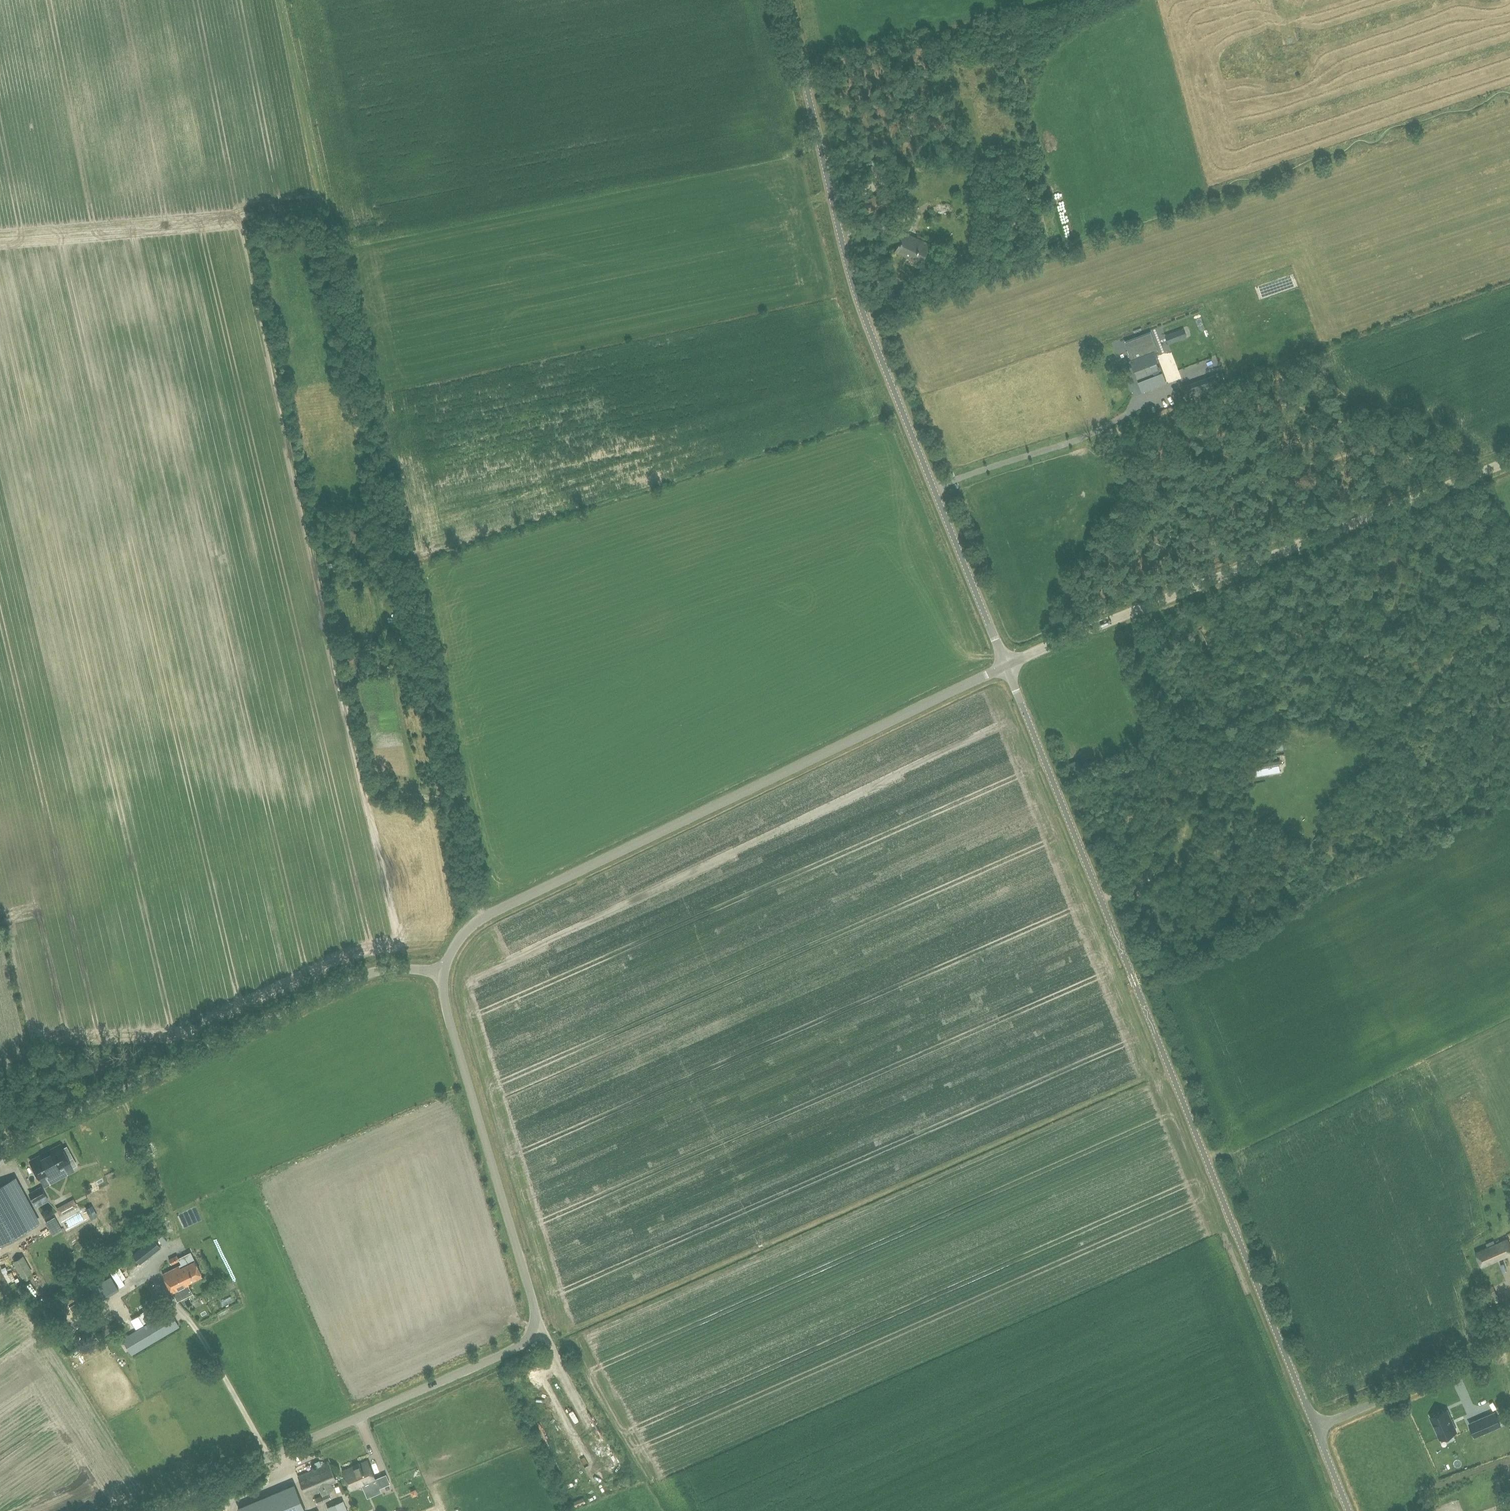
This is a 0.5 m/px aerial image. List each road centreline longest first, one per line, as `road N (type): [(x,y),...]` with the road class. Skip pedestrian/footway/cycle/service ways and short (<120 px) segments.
road 1 (unclassified): [(1316,1429),(1006,666)]
road 2 (unclassified): [(149,1510),(533,1335),(535,1303),(447,1007),(445,974)]
road 3 (unclassified): [(1006,666),(855,289),(787,0)]
road 4 (unclassified): [(445,974),(480,921),(1006,666)]
road 5 (unclassified): [(1006,666),(1509,460)]
road 6 (unclassified): [(0,1148),(363,978),(445,974)]
road 7 (track): [(864,315),(1068,245),(1078,227)]
road 8 (unclassified): [(1316,1429),(1509,1341)]

